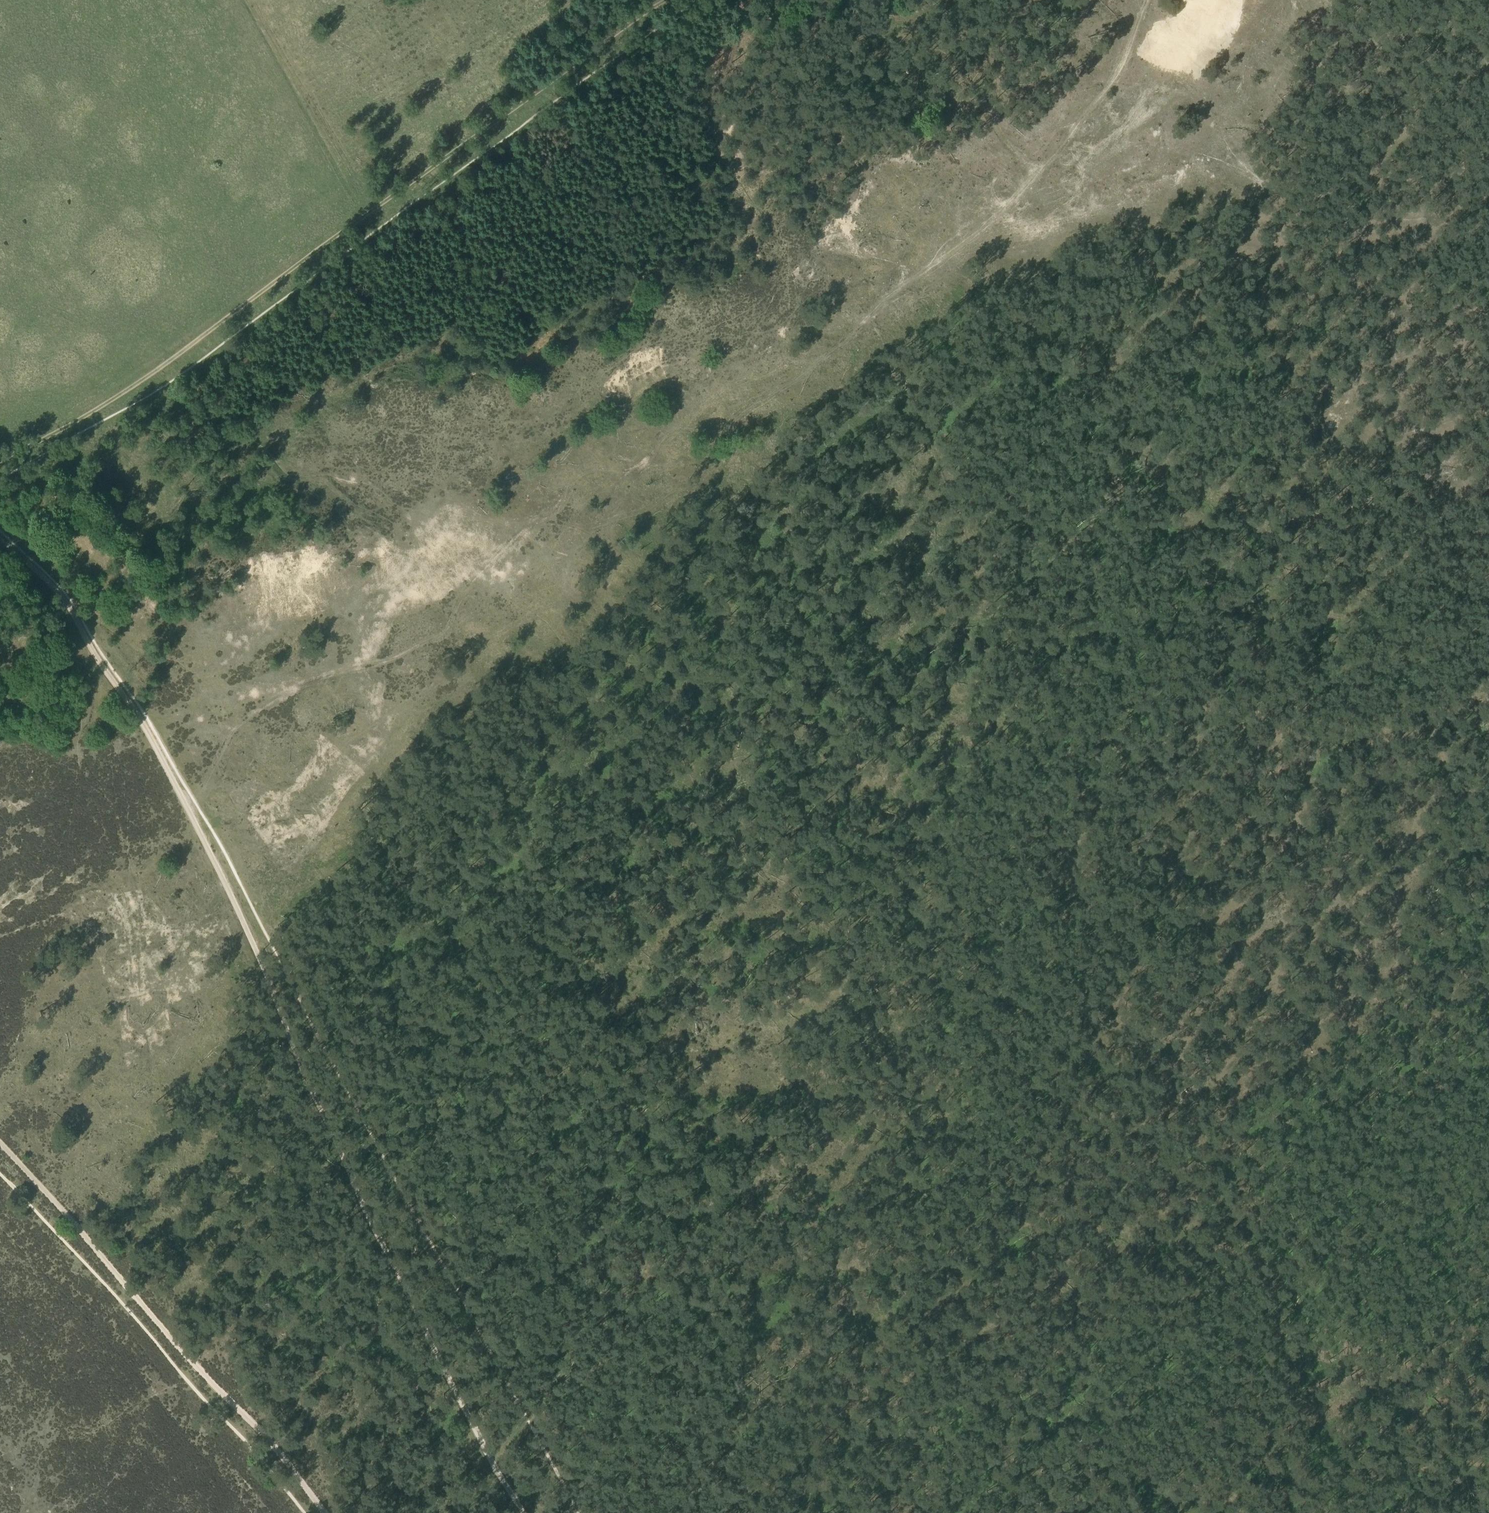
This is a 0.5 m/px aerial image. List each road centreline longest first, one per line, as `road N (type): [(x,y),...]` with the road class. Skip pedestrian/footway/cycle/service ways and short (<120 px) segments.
road 1 (track): [(0,540),(69,614),(140,724),(224,879),(373,1218),(523,1512)]
road 2 (track): [(0,463),(137,381),(663,0)]
road 3 (track): [(0,1139),(278,1449),(324,1512)]
road 4 (track): [(1148,0),(1111,88),(1046,161),(1031,163),(865,0)]

